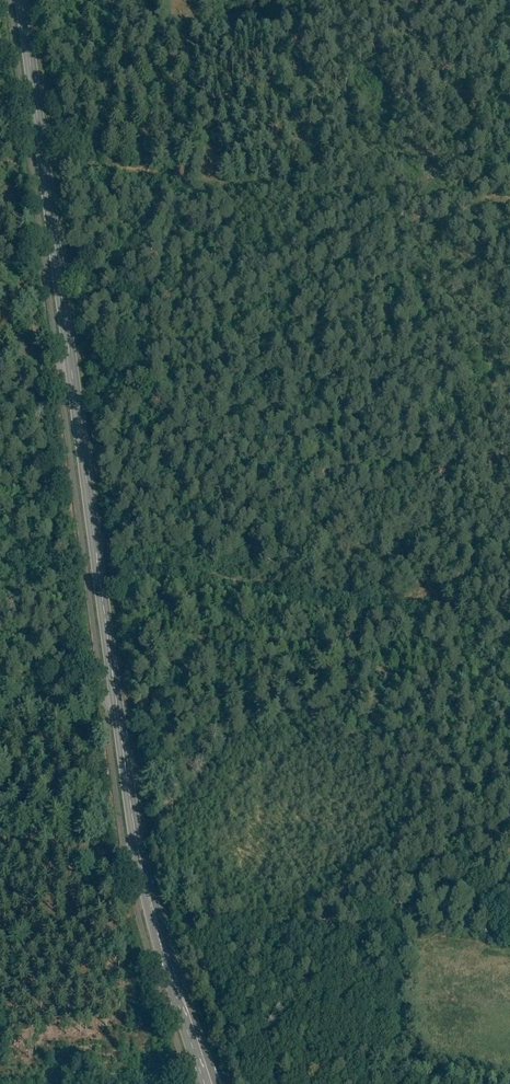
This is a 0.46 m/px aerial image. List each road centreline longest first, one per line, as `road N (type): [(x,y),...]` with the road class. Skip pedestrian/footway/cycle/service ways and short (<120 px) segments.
road 1 (secondary): [(207,1083),(149,894),(129,798),(21,0)]

